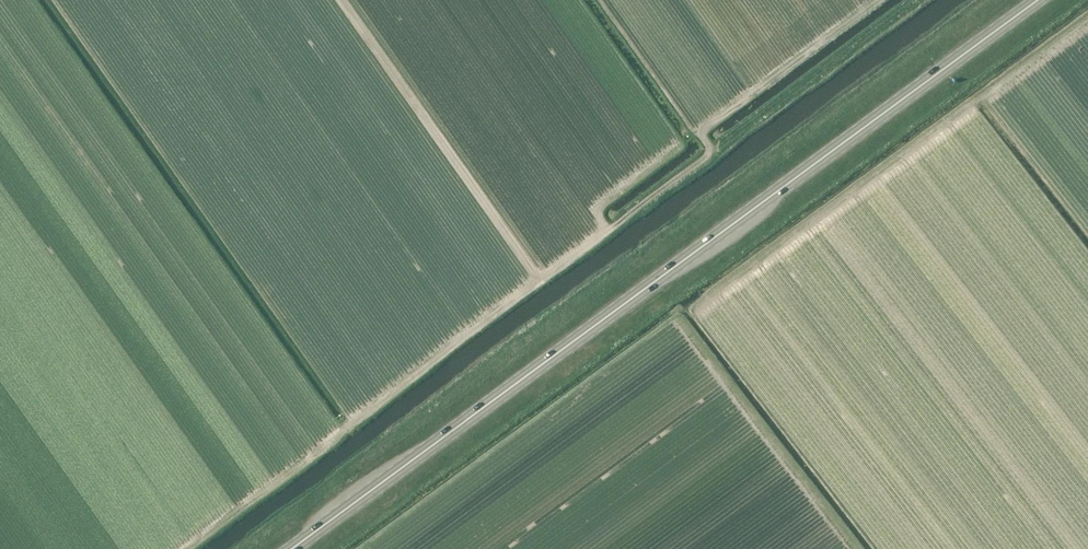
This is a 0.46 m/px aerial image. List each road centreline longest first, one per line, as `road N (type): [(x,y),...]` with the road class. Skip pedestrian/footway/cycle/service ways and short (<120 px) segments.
road 1 (primary): [(292,548),(1037,0)]

